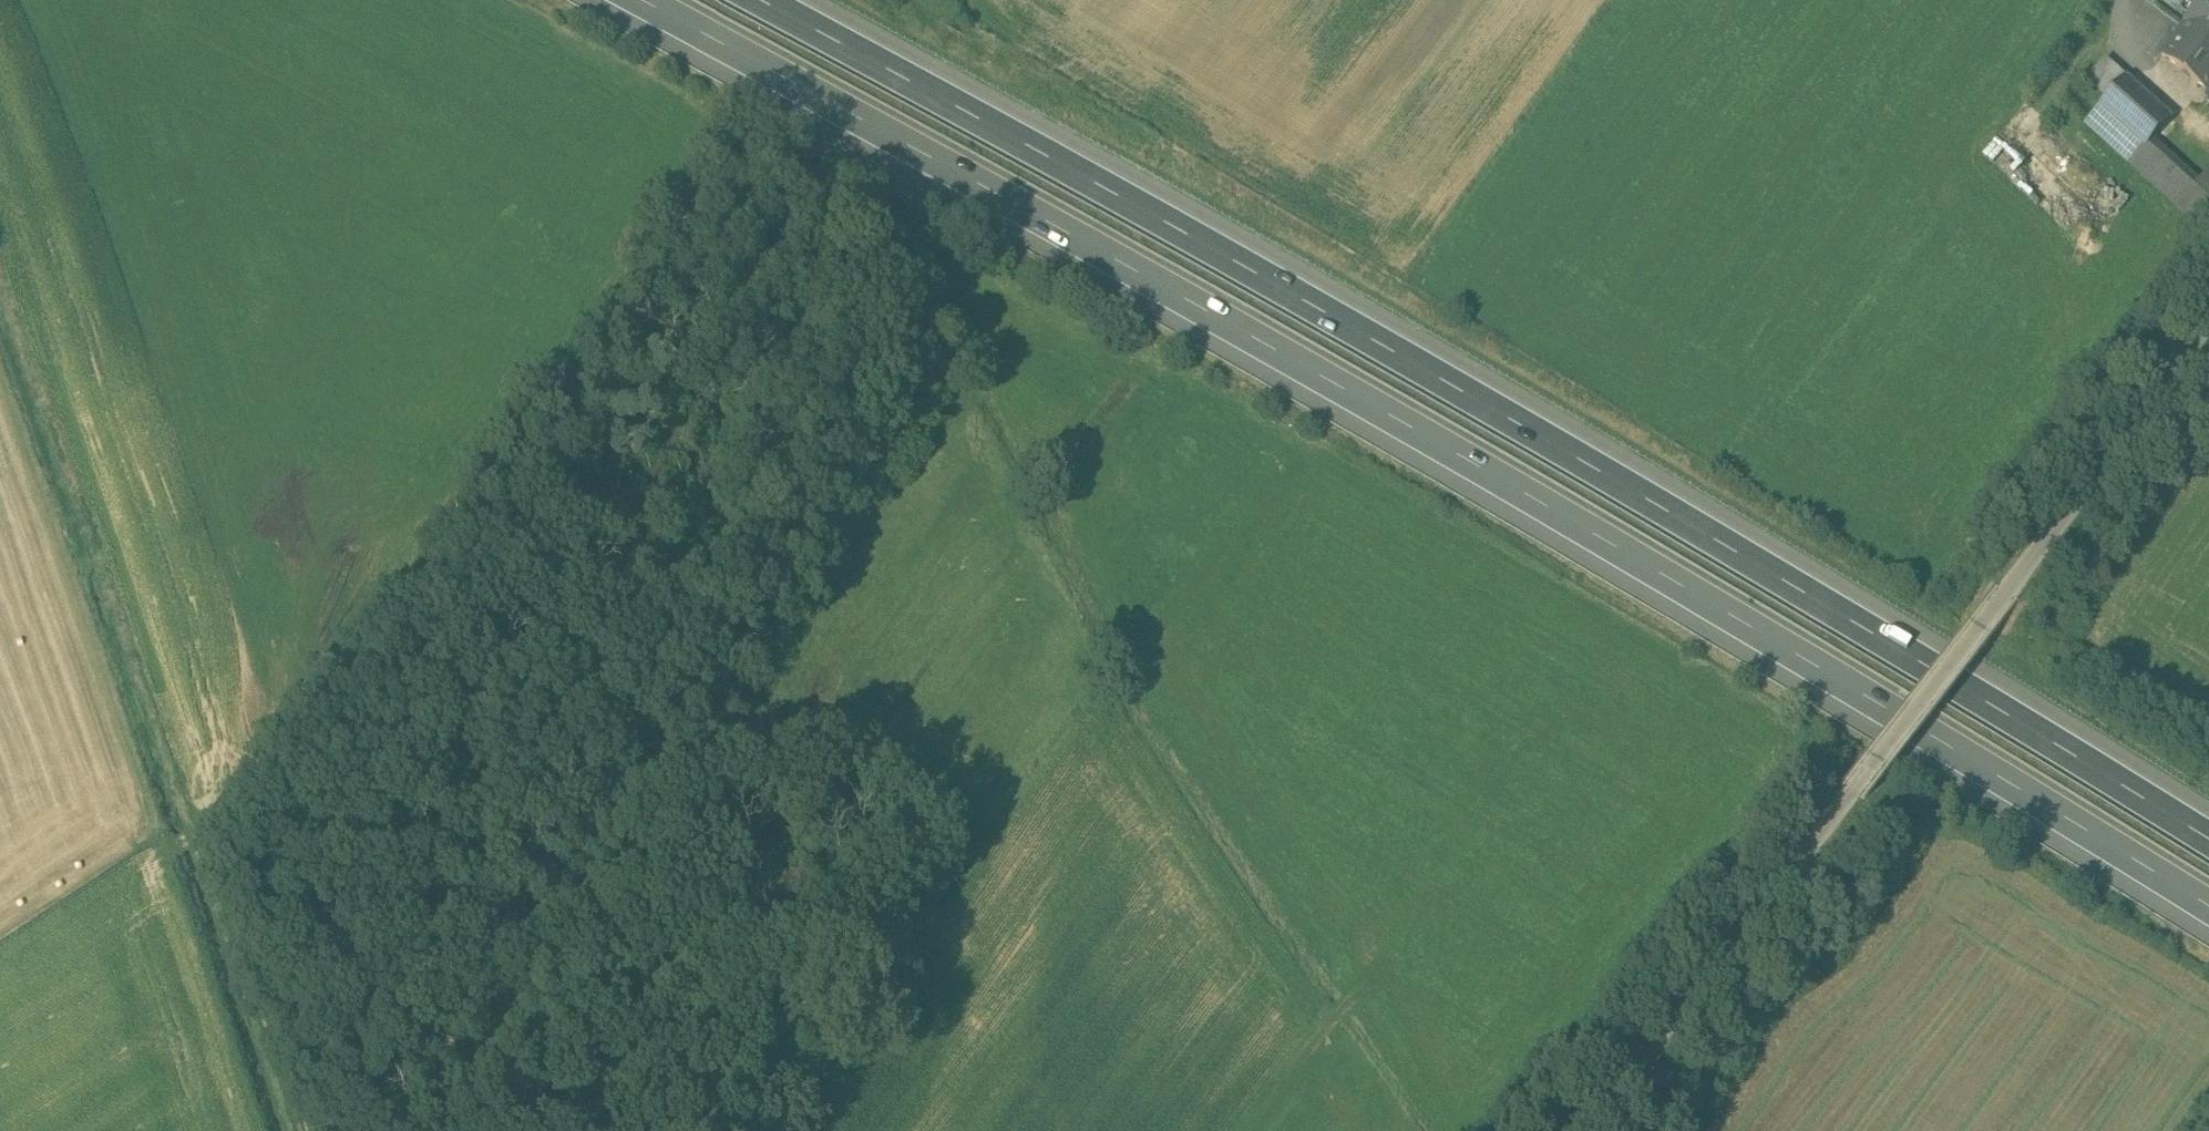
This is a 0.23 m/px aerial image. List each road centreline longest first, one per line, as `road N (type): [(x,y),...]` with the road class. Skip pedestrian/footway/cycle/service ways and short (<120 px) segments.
road 1 (motorway): [(640,0),(1573,514),(2208,904)]
road 2 (motorway): [(2208,833),(1268,265),(788,0)]
road 3 (unclassified): [(2208,326),(1856,801),(1576,1130)]

